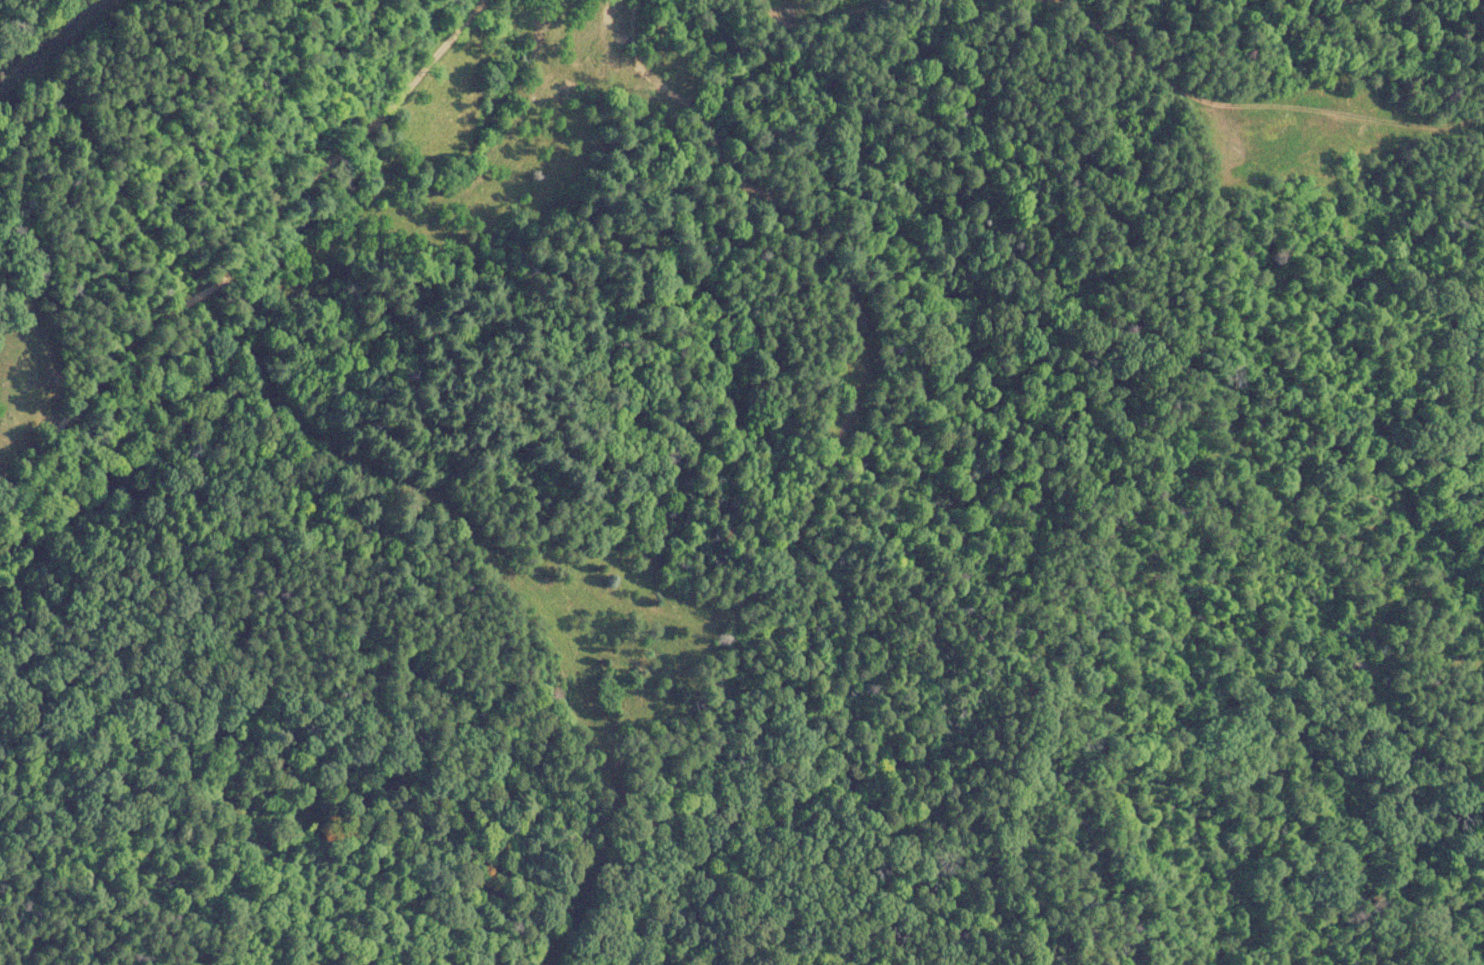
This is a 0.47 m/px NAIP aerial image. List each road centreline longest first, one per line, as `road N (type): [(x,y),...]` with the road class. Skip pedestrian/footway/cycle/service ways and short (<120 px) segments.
road 1 (residential): [(0,481),(462,0)]

